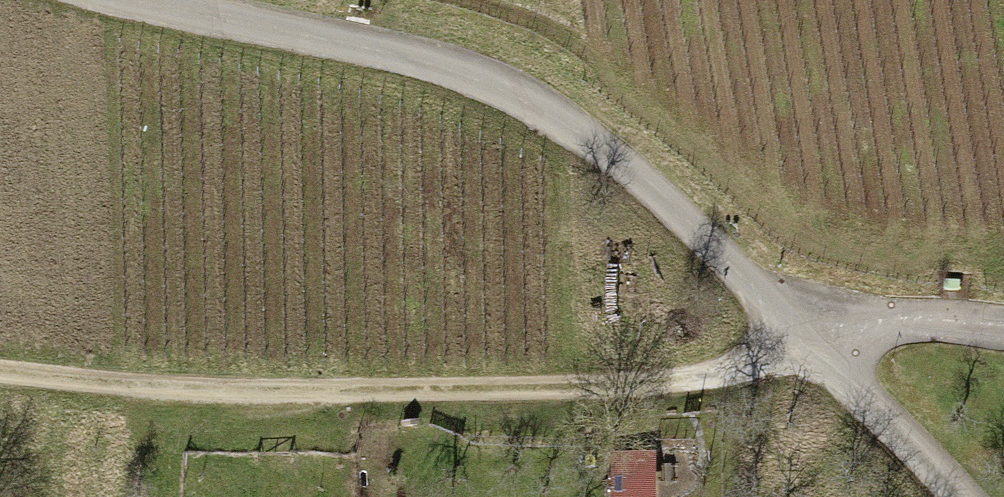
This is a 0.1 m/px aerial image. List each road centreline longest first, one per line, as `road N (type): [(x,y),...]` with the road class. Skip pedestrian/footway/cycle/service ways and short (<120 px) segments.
road 1 (track): [(151,0),(437,60),(603,126),(964,496)]
road 2 (track): [(814,349),(708,378),(550,392),(0,384)]
road 3 (unclassified): [(1003,328),(915,317),(814,349)]

